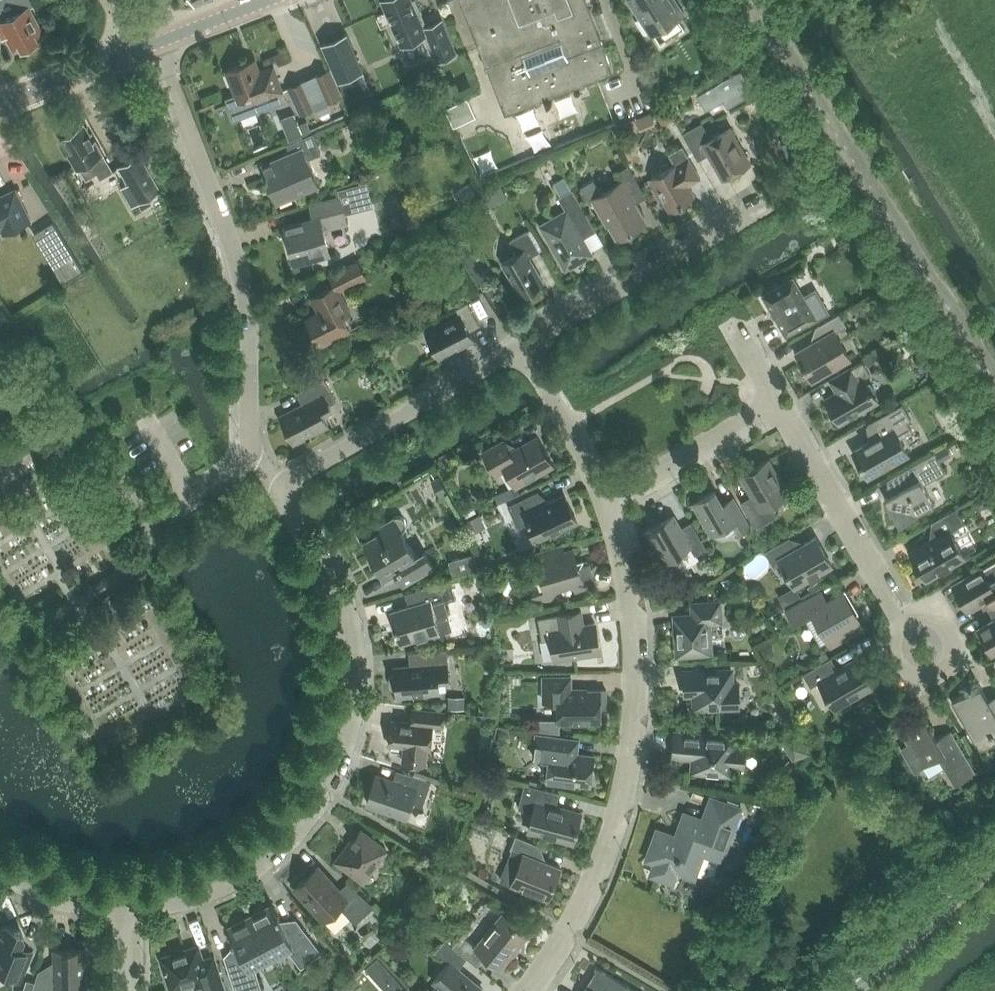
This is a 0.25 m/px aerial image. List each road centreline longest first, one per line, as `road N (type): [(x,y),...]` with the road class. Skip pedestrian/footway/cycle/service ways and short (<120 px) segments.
road 1 (residential): [(129,909),(205,886),(268,849),(310,804),(338,744),(349,692),(343,623),(284,489)]
road 2 (residential): [(521,990),(587,884),(623,772),(631,710),(628,610),(599,501)]
road 3 (residential): [(284,489),(250,442),(247,281),(153,45)]
road 4 (residential): [(994,376),(753,0)]
road 5 (residential): [(519,347),(766,205)]
road 6 (residential): [(284,489),(519,347)]
road 7 (residential): [(904,626),(772,401)]
road 8 (residential): [(599,501),(772,401)]
road 9 (tertiary): [(846,990),(994,857)]
road 10 (residential): [(599,501),(519,347)]
road 11 (unclassified): [(0,104),(153,45)]
road 12 (residential): [(129,909),(39,884),(0,863)]
road 13 (unclassified): [(153,45),(268,0)]
road 14 (residential): [(904,626),(935,623),(950,642),(935,672),(908,670)]

